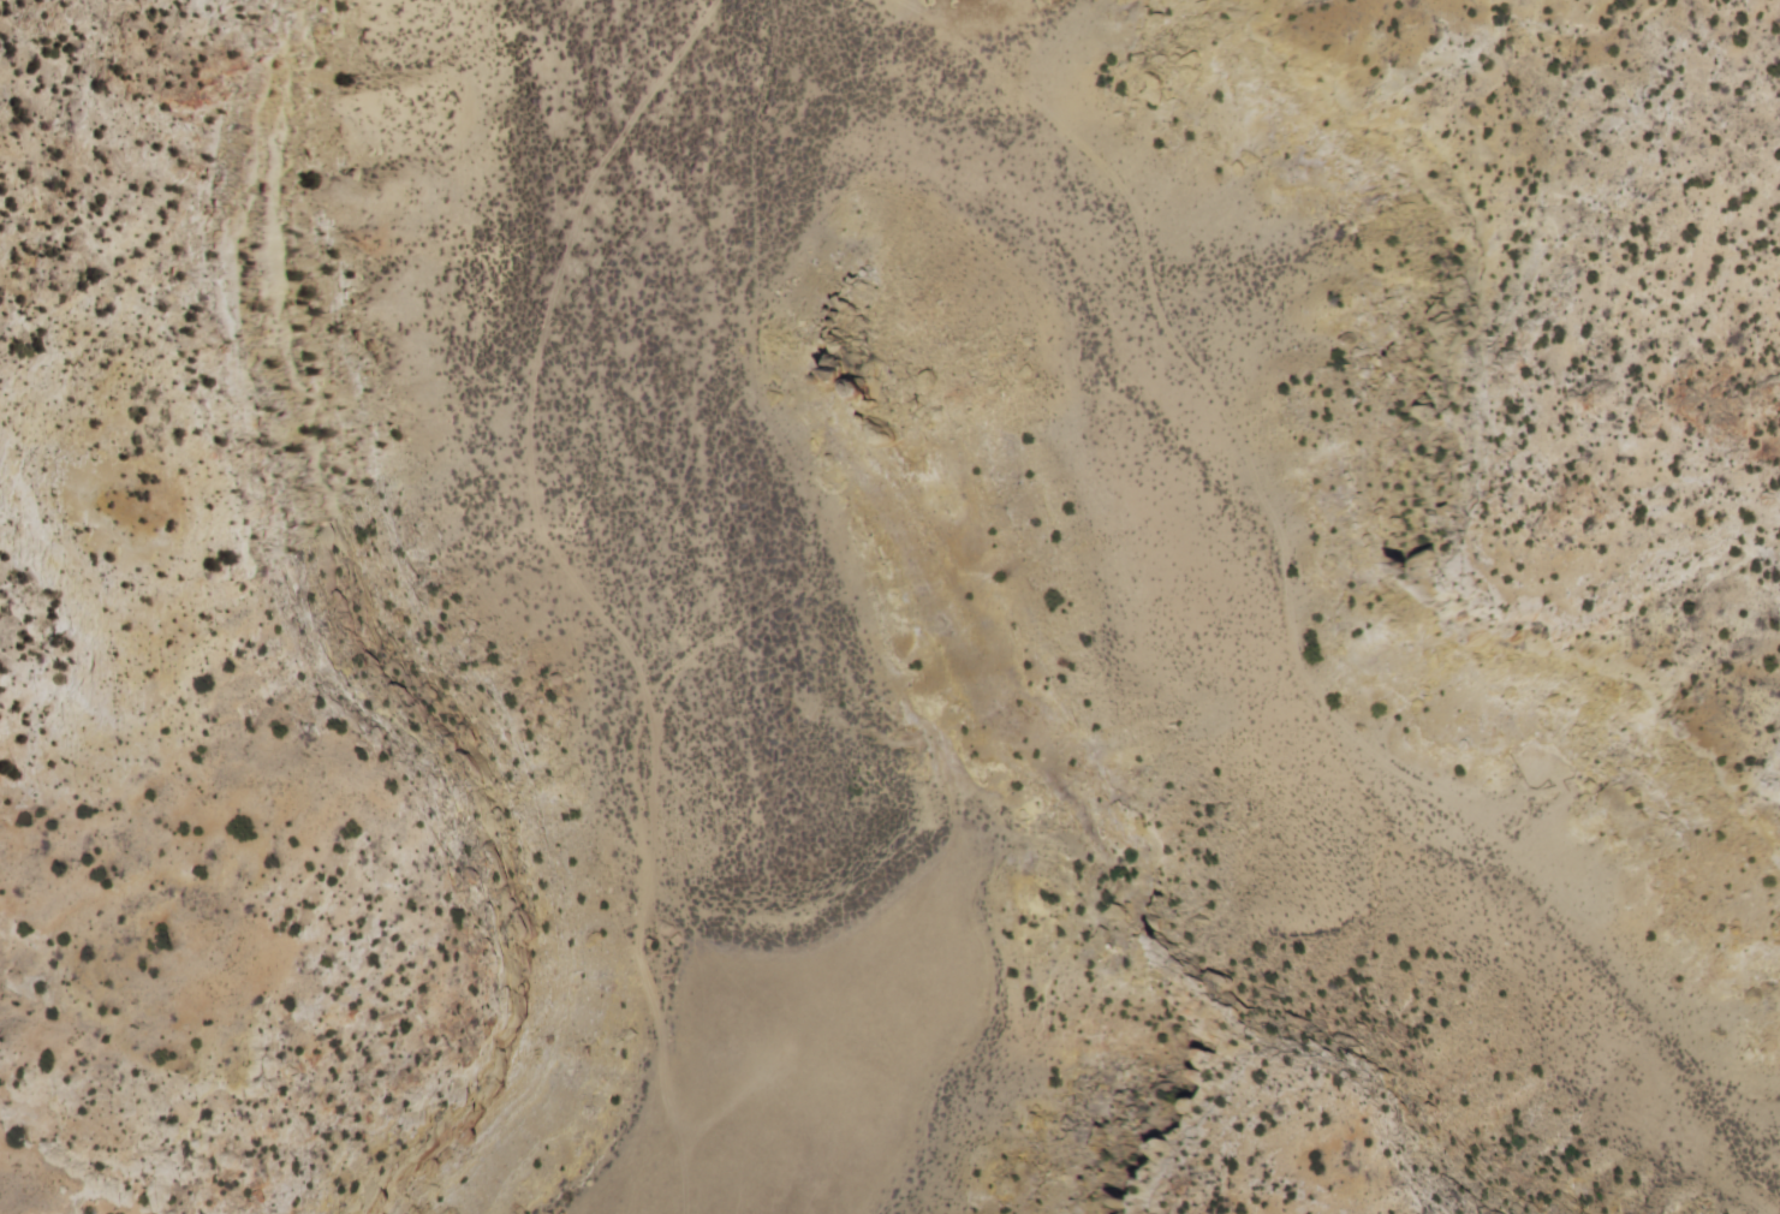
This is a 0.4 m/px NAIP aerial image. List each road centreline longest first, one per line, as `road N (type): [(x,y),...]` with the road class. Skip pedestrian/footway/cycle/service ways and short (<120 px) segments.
road 1 (track): [(552,1213),(649,959),(681,826),(814,662),(838,593),(863,579),(901,599),(983,694),(1059,845),(1065,1010),(944,1213)]
road 2 (track): [(814,0),(793,257),(863,579)]

